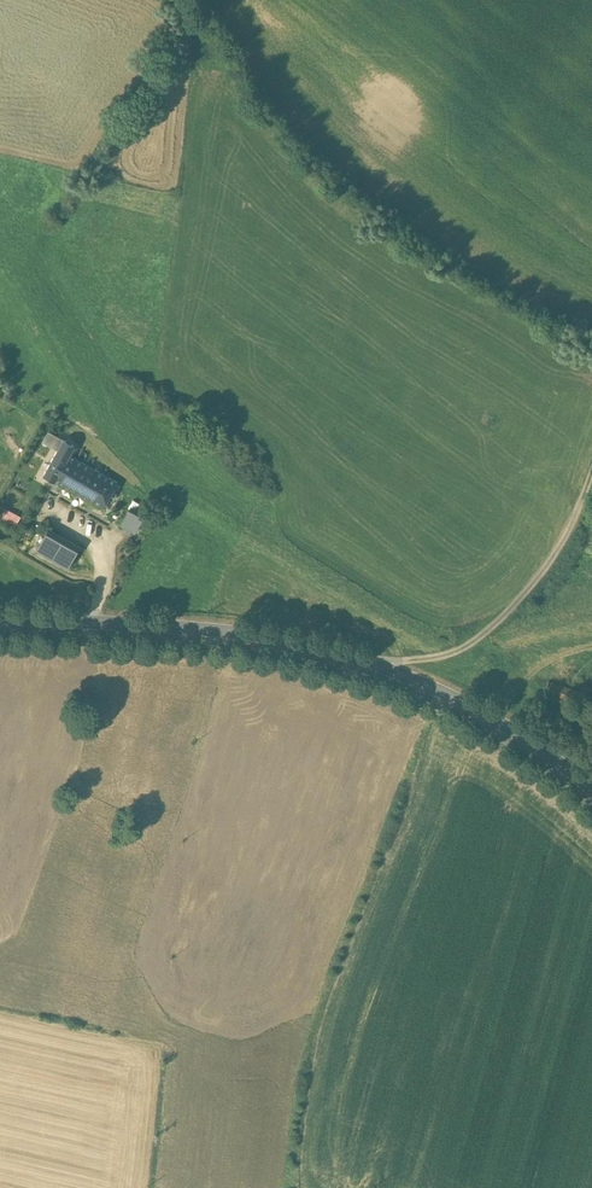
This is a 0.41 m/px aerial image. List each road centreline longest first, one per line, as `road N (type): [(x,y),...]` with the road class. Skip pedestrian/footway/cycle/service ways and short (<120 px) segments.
road 1 (tertiary): [(0,618),(205,631),(381,666),(518,735),(591,790)]

